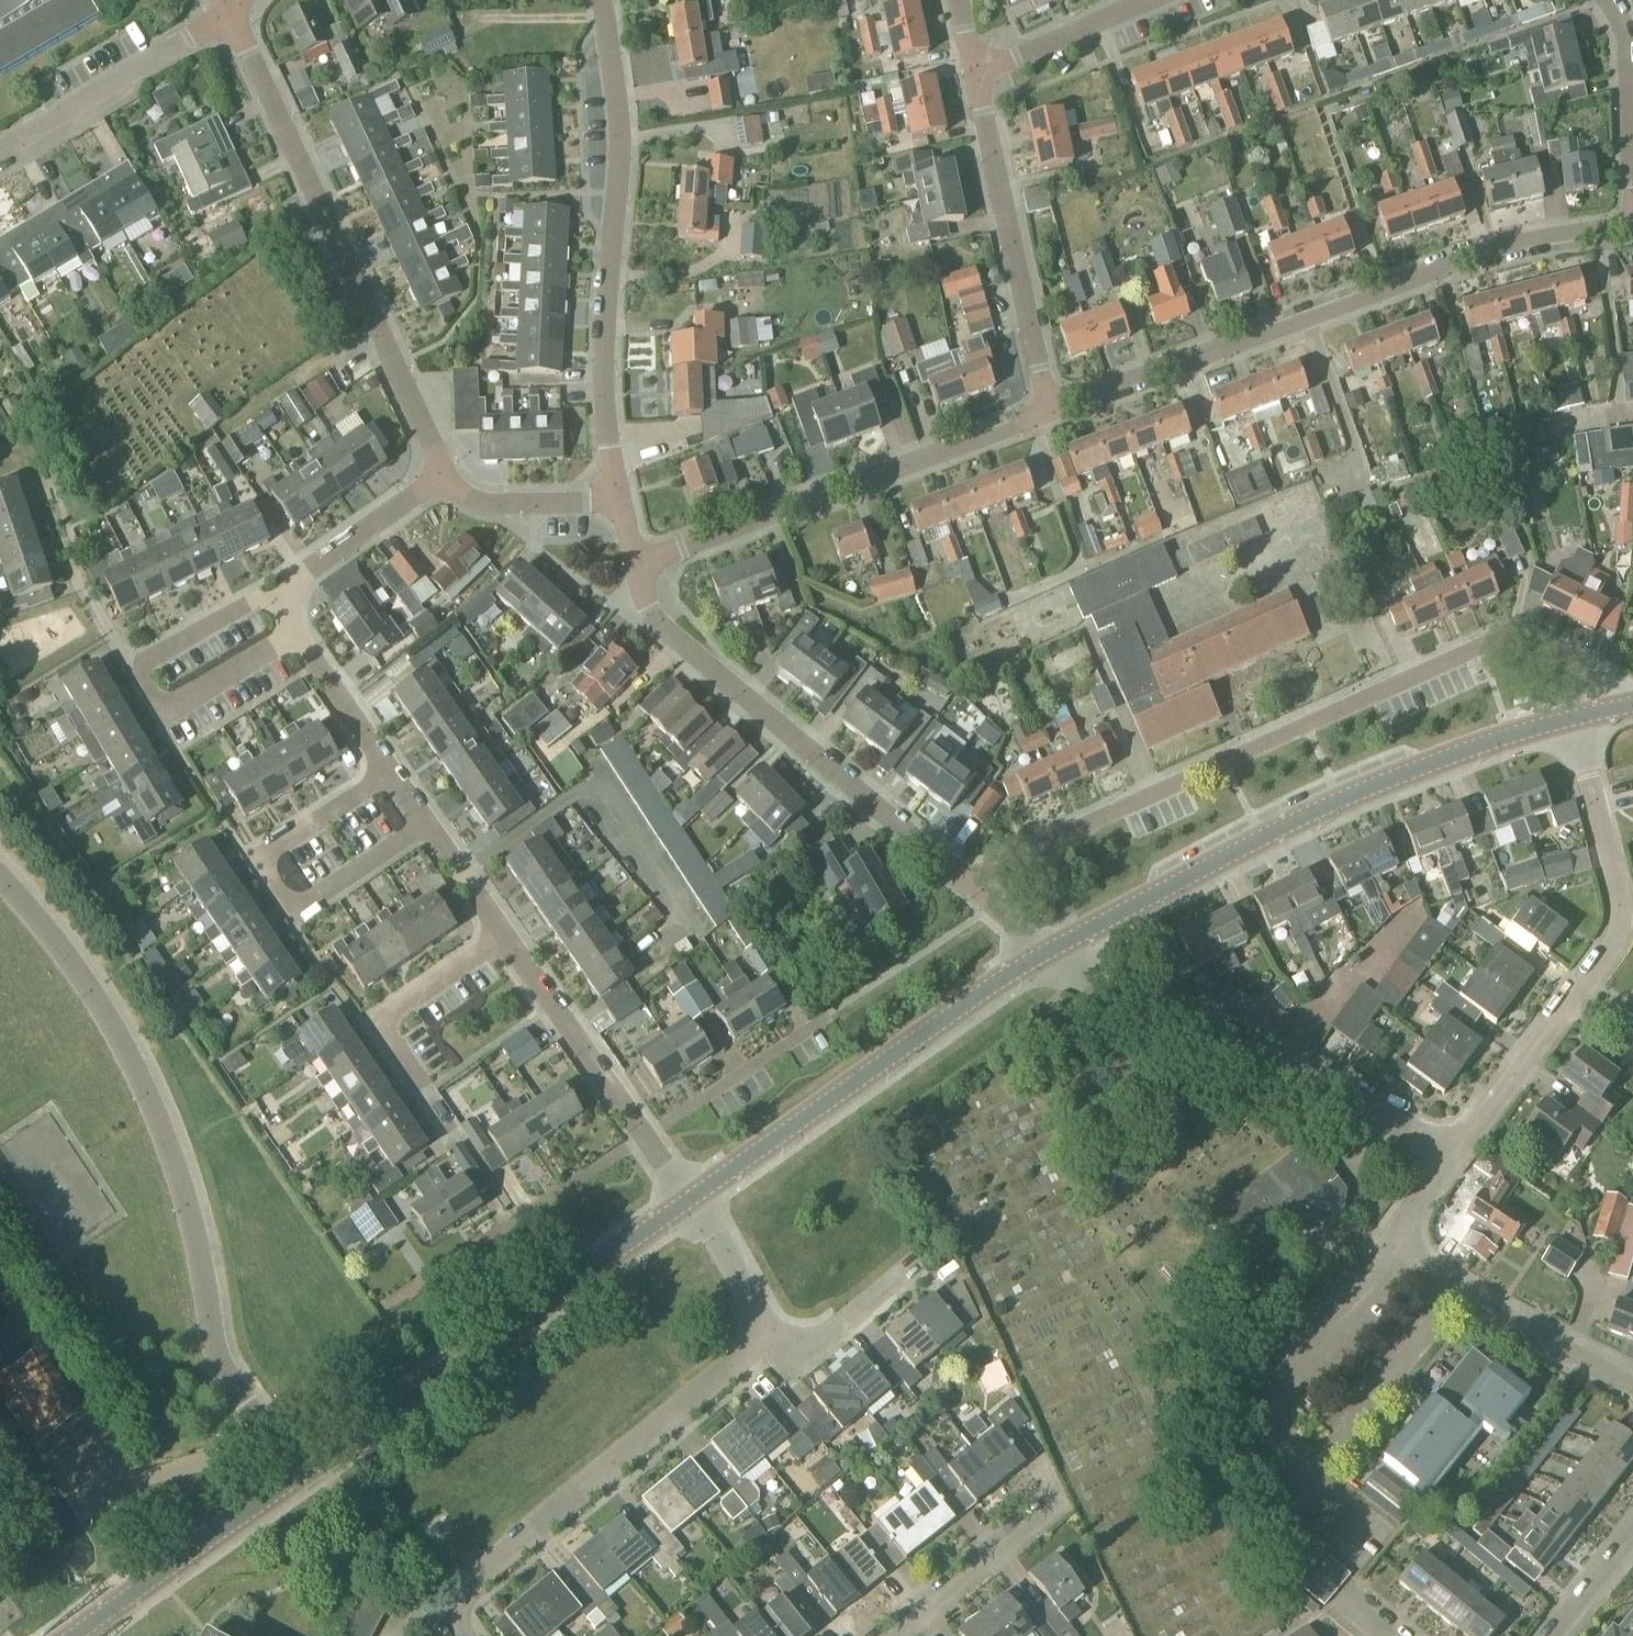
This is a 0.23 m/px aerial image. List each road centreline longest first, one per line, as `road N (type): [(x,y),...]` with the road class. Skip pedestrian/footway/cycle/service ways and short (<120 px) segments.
road 1 (residential): [(1615,708),(1525,643),(1497,643),(963,884)]
road 2 (residential): [(304,1480),(219,1360),(191,1207),(127,1047),(70,957),(0,879)]
road 3 (residential): [(1047,413),(1464,261),(1542,240),(1631,230)]
road 4 (tertiary): [(1046,956),(1322,809),(1570,718)]
road 5 (residential): [(445,475),(228,11)]
road 6 (residential): [(620,501),(602,400),(621,133),(599,0)]
road 7 (residential): [(1458,1145),(1599,977),(1621,918),(1570,718)]
road 8 (tertiary): [(304,1480),(689,1200)]
road 9 (residential): [(963,884),(667,634),(636,566)]
road 10 (residential): [(1458,1145),(1071,979),(1046,956)]
road 11 (residential): [(464,1635),(456,1616),(463,1588),(773,1338)]
road 12 (residential): [(636,566),(1047,413)]
road 13 (tertiary): [(689,1200),(1046,956)]
road 14 (residential): [(1632,1388),(1445,1297),(1396,1264),(1458,1145)]
road 15 (residential): [(428,827),(298,911),(264,860),(391,775)]
road 16 (residential): [(275,594),(138,671),(165,715),(301,634)]
road 17 (residential): [(1047,413),(982,77)]
road 18 (residential): [(384,1310),(646,1138)]
road 19 (residential): [(448,1132),(380,1022),(507,939)]
road 20 (tertiary): [(80,1635),(304,1480)]
road 21 (residential): [(0,148),(228,11)]
road 22 (residential): [(646,1138),(507,939)]
road 23 (residential): [(1631,230),(1627,44),(1606,0)]
road 24 (residential): [(275,594),(445,475)]
road 25 (residential): [(893,1635),(1054,1516)]
road 26 (residential): [(982,77),(1163,0)]
road 27 (residential): [(646,1138),(808,1030)]
road 28 (residential): [(620,501),(489,505),(466,499),(445,475)]
road 29 (residential): [(391,775),(301,634)]
road 30 (residential): [(773,1338),(794,1350),(826,1339),(910,1274)]
road 31 (residential): [(773,1338),(689,1200)]
road 32 (residential): [(507,939),(428,827)]
road 33 (residential): [(1560,1635),(1632,1539)]

